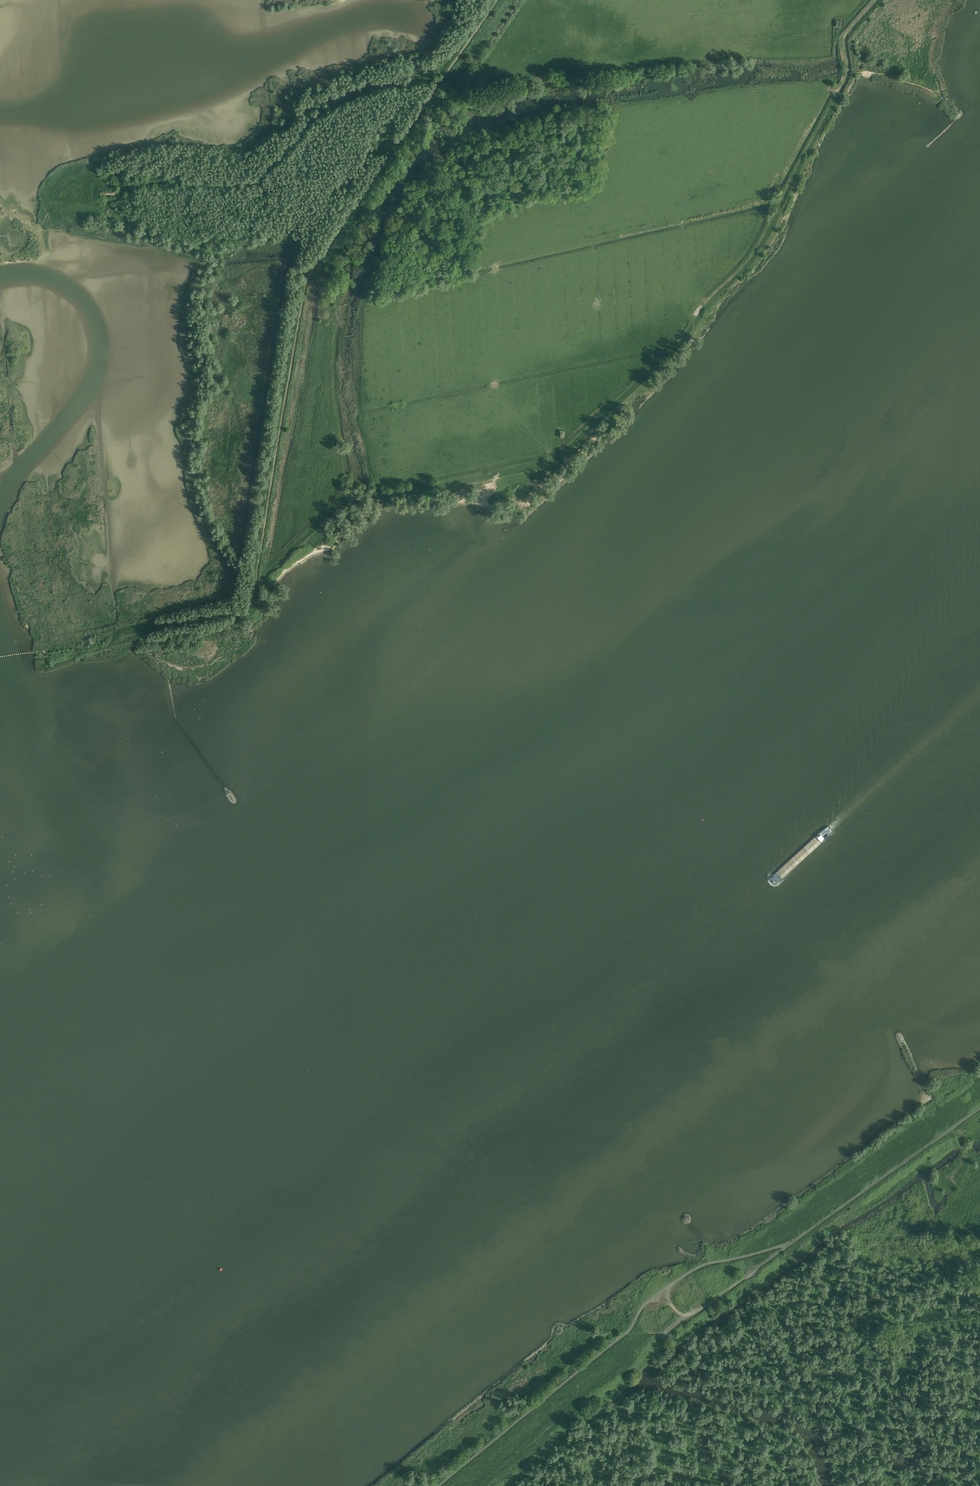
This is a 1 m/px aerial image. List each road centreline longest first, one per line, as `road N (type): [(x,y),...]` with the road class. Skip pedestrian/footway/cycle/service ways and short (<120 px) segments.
road 1 (track): [(253,590),(309,274),(441,80)]
road 2 (track): [(553,458),(680,337),(748,259),(836,96)]
road 3 (track): [(480,1485),(658,1338),(789,1245)]

